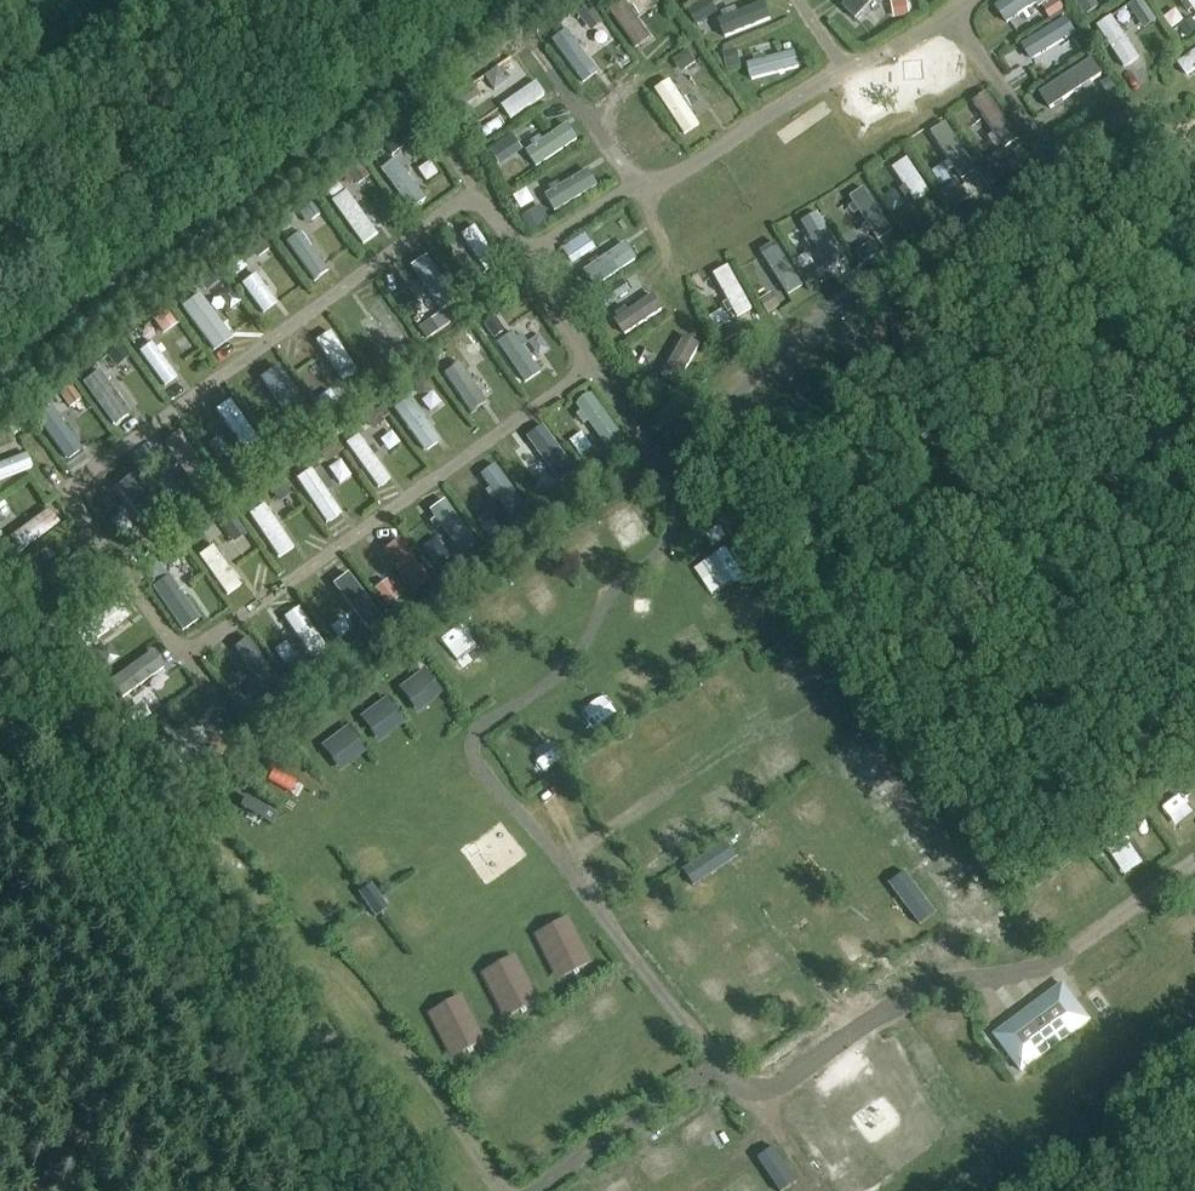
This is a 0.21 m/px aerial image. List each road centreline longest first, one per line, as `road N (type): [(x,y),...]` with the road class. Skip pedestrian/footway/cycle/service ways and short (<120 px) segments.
road 1 (track): [(1194,99),(1175,71),(1045,161),(707,415),(667,476),(587,370),(191,655),(229,712)]
road 2 (track): [(488,770),(722,1071),(763,1095),(783,1092),(923,997),(1063,957),(1194,861)]
road 3 (track): [(587,370),(472,194),(66,484),(117,571),(191,655)]
road 4 (track): [(982,0),(967,19),(845,73),(690,173),(517,262)]
road 5 (track): [(722,1071),(695,1080),(538,1190)]
road 6 (track): [(1045,161),(967,19)]
road 7 (track): [(647,194),(555,74)]

